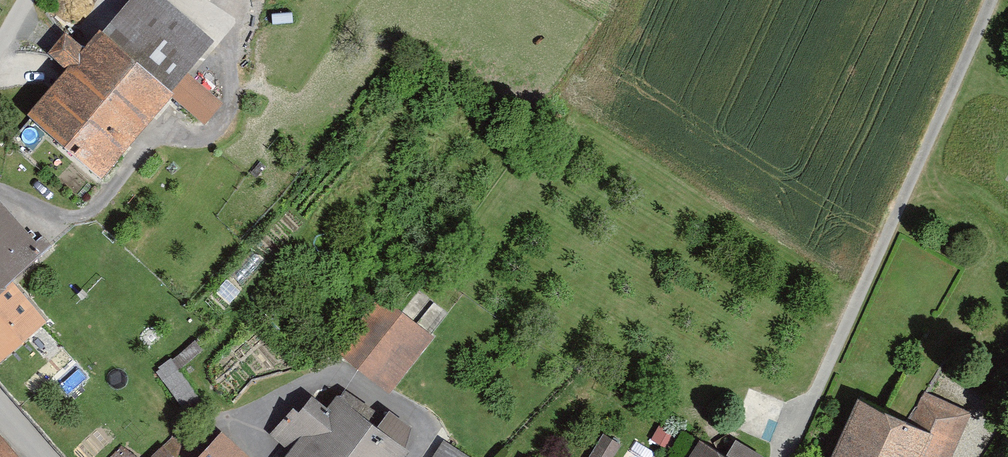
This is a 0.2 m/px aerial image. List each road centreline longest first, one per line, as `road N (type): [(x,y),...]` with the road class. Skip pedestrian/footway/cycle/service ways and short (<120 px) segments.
road 1 (track): [(785,456),(989,0)]

